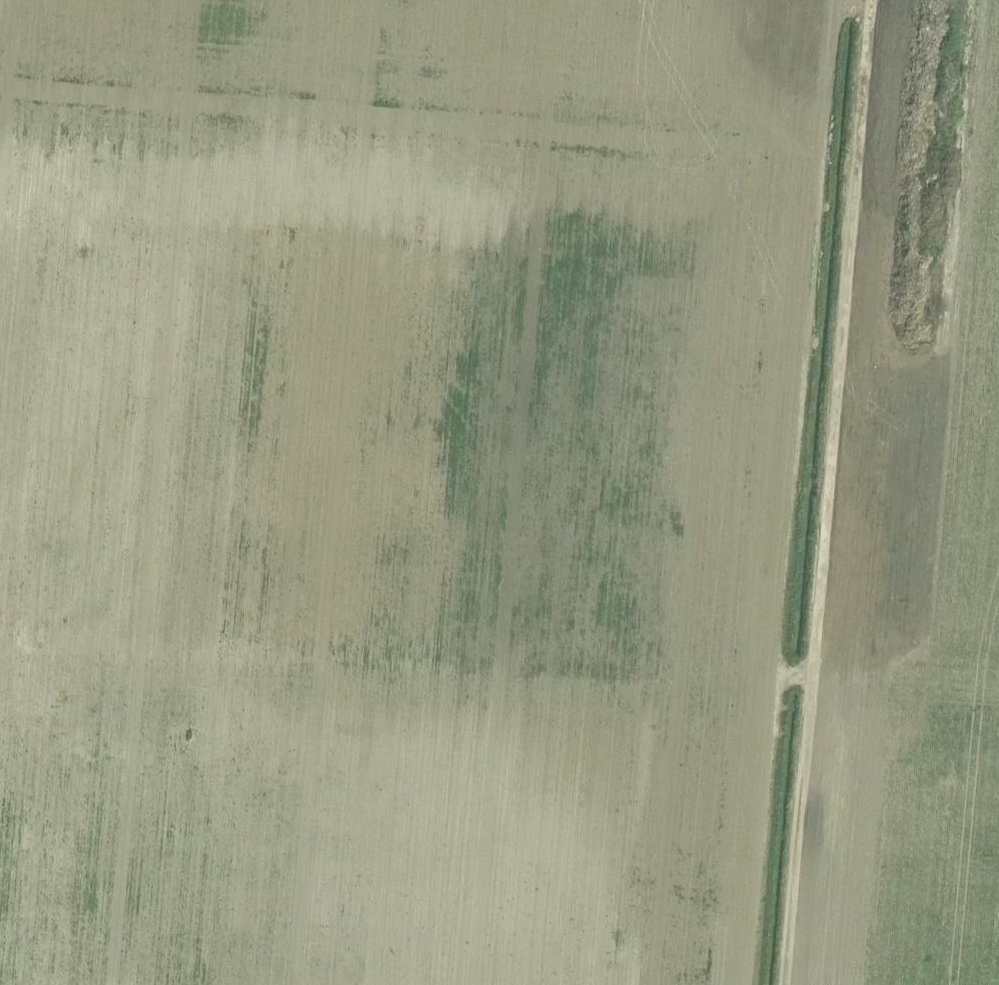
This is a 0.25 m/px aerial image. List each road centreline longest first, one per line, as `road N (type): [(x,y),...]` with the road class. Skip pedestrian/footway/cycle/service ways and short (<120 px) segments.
road 1 (track): [(866,0),(783,984)]

